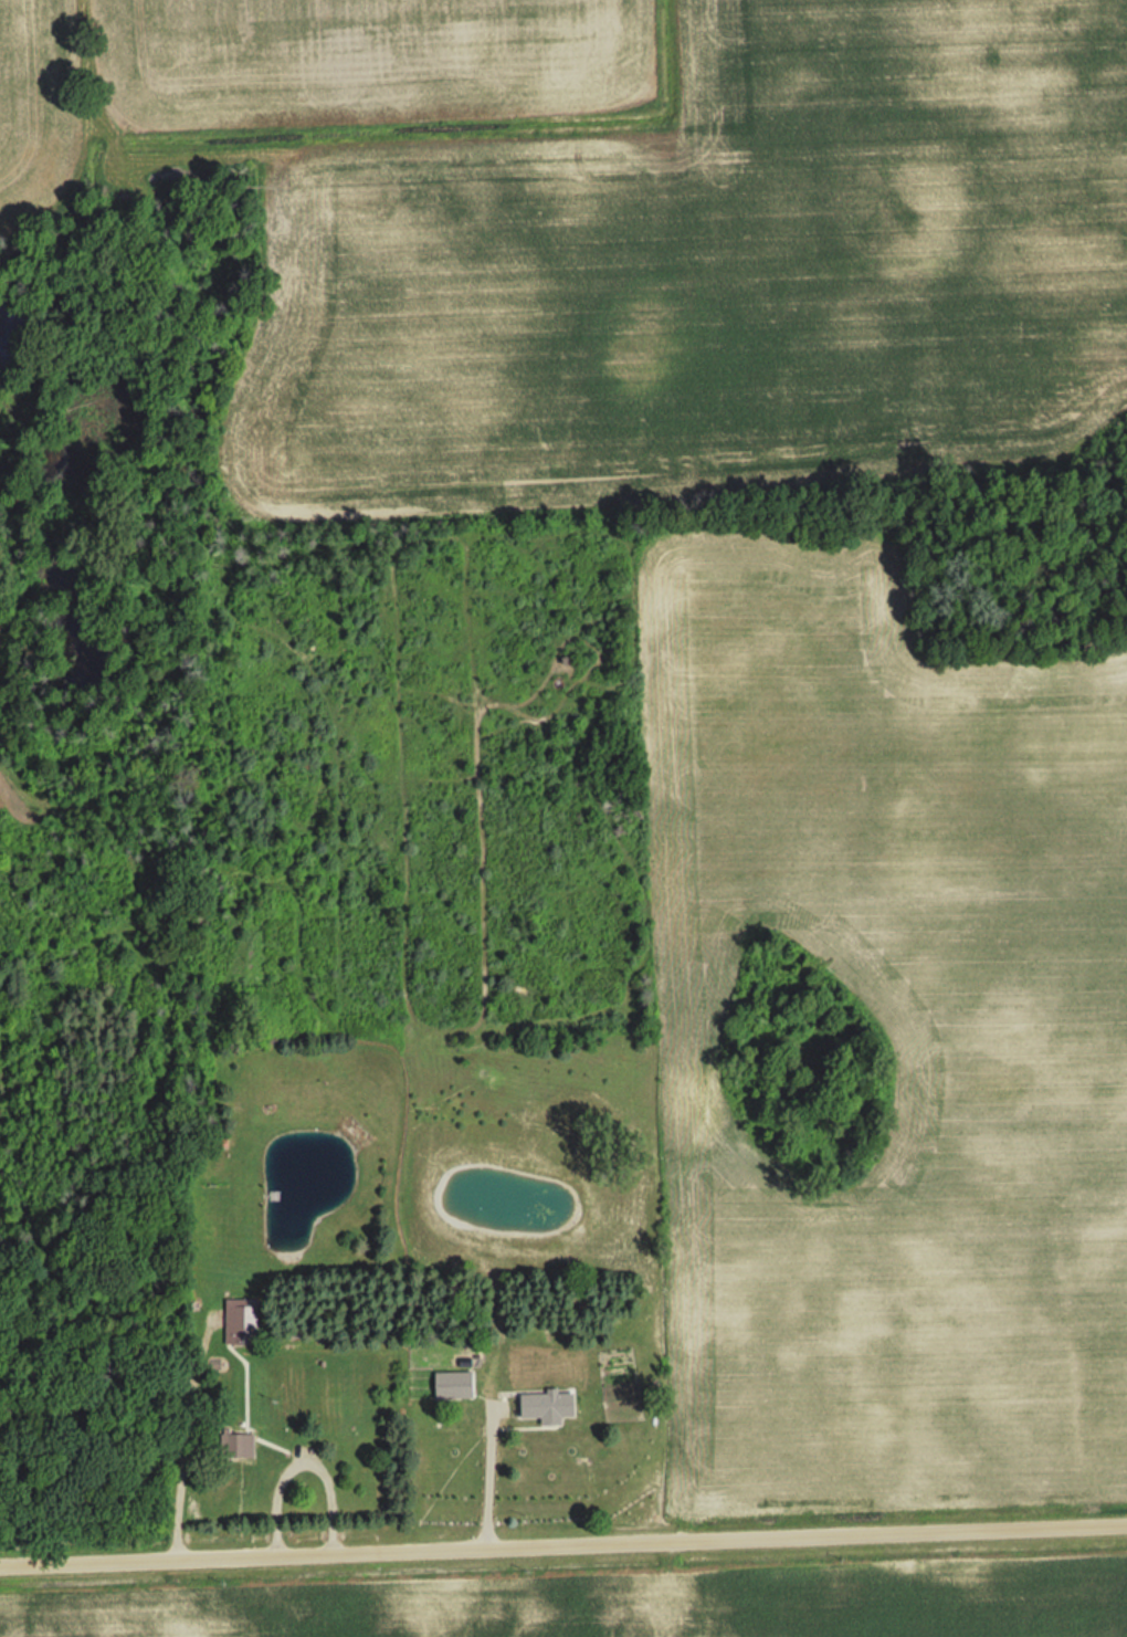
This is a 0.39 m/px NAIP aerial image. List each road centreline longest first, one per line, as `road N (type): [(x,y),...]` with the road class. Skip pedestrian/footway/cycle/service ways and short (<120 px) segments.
road 1 (residential): [(0,1565),(1126,1522)]

